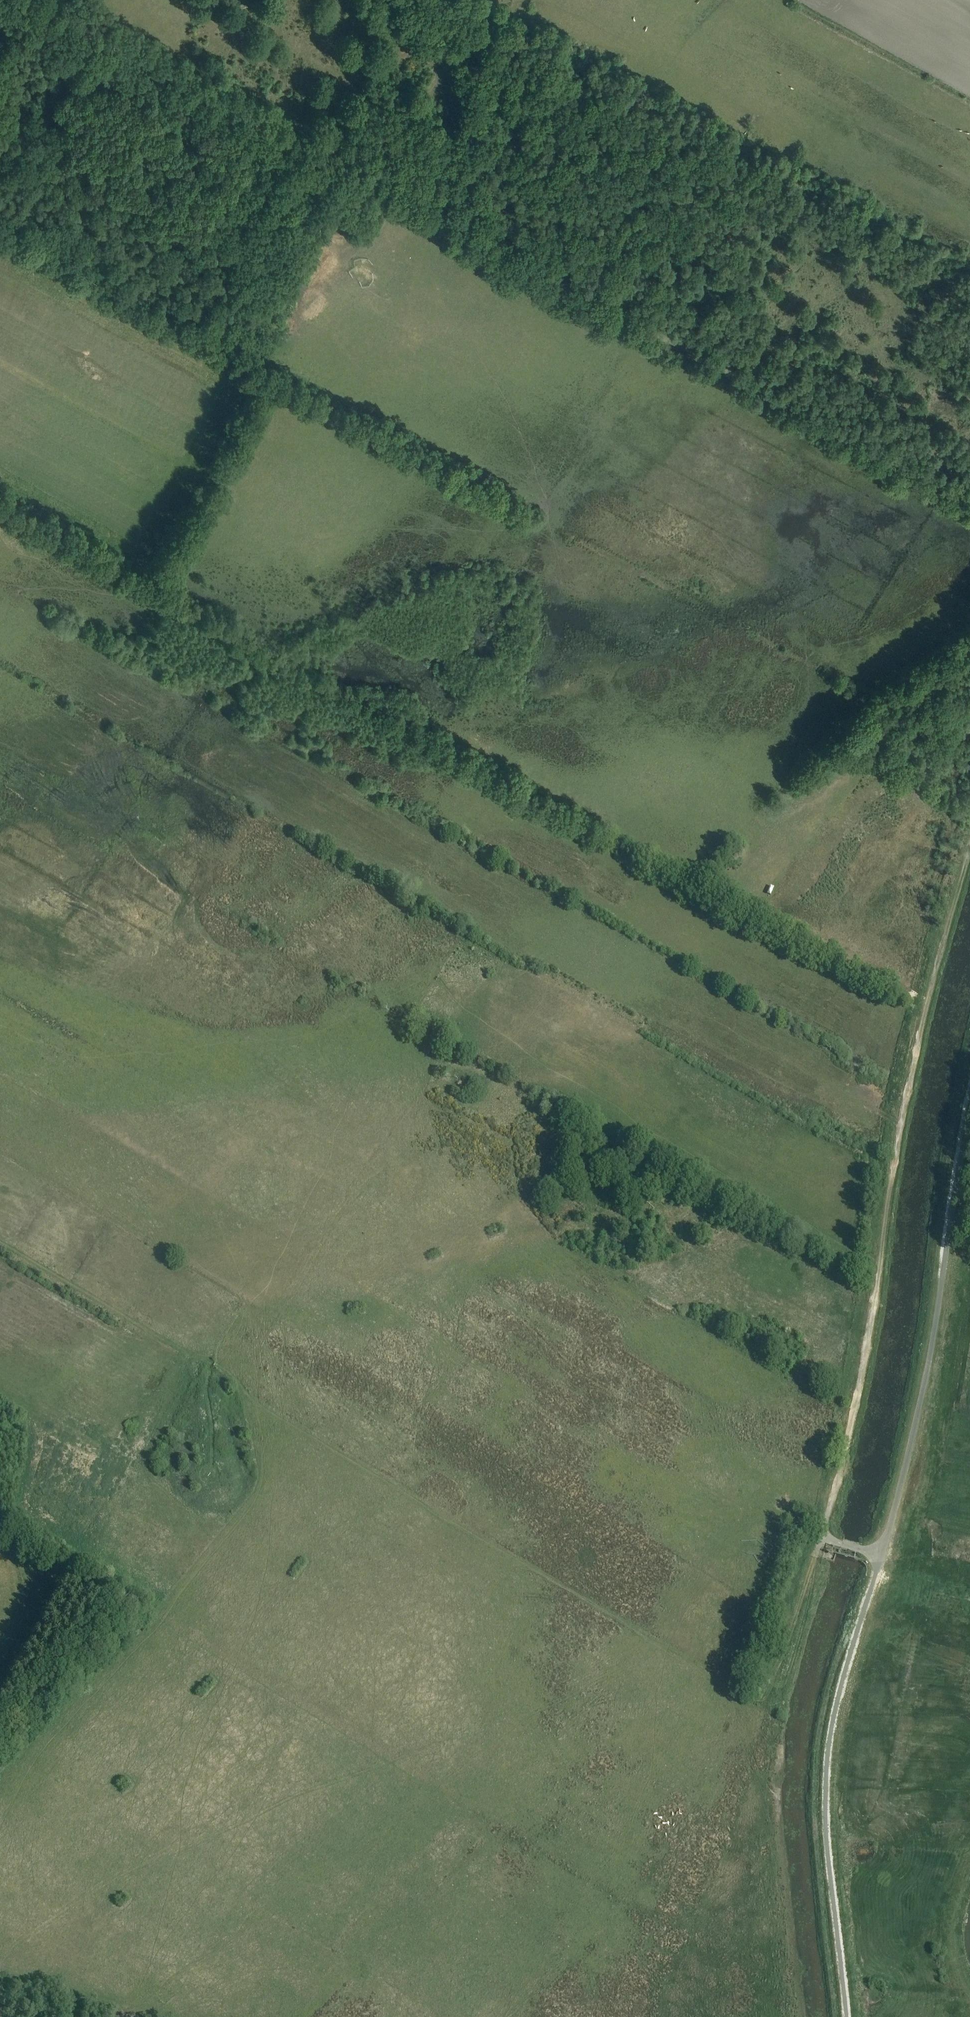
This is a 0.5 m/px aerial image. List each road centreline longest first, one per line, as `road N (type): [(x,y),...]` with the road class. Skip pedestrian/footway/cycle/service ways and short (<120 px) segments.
road 1 (track): [(969,502),(23,0)]
road 2 (unclassified): [(969,1099),(933,1334),(878,1565)]
road 3 (track): [(969,839),(905,1091),(879,1275)]
road 4 (track): [(879,1275),(821,1539)]
road 5 (track): [(821,1539),(775,1686)]

